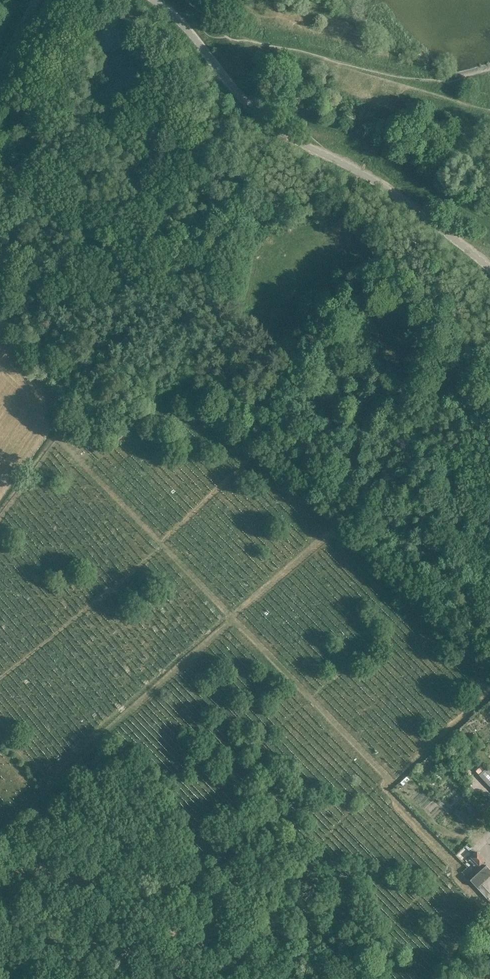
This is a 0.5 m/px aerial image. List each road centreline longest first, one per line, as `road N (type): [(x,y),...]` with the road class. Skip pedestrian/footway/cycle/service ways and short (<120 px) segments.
road 1 (unclassified): [(489,274),(361,170),(260,118),(182,25),(148,0)]

